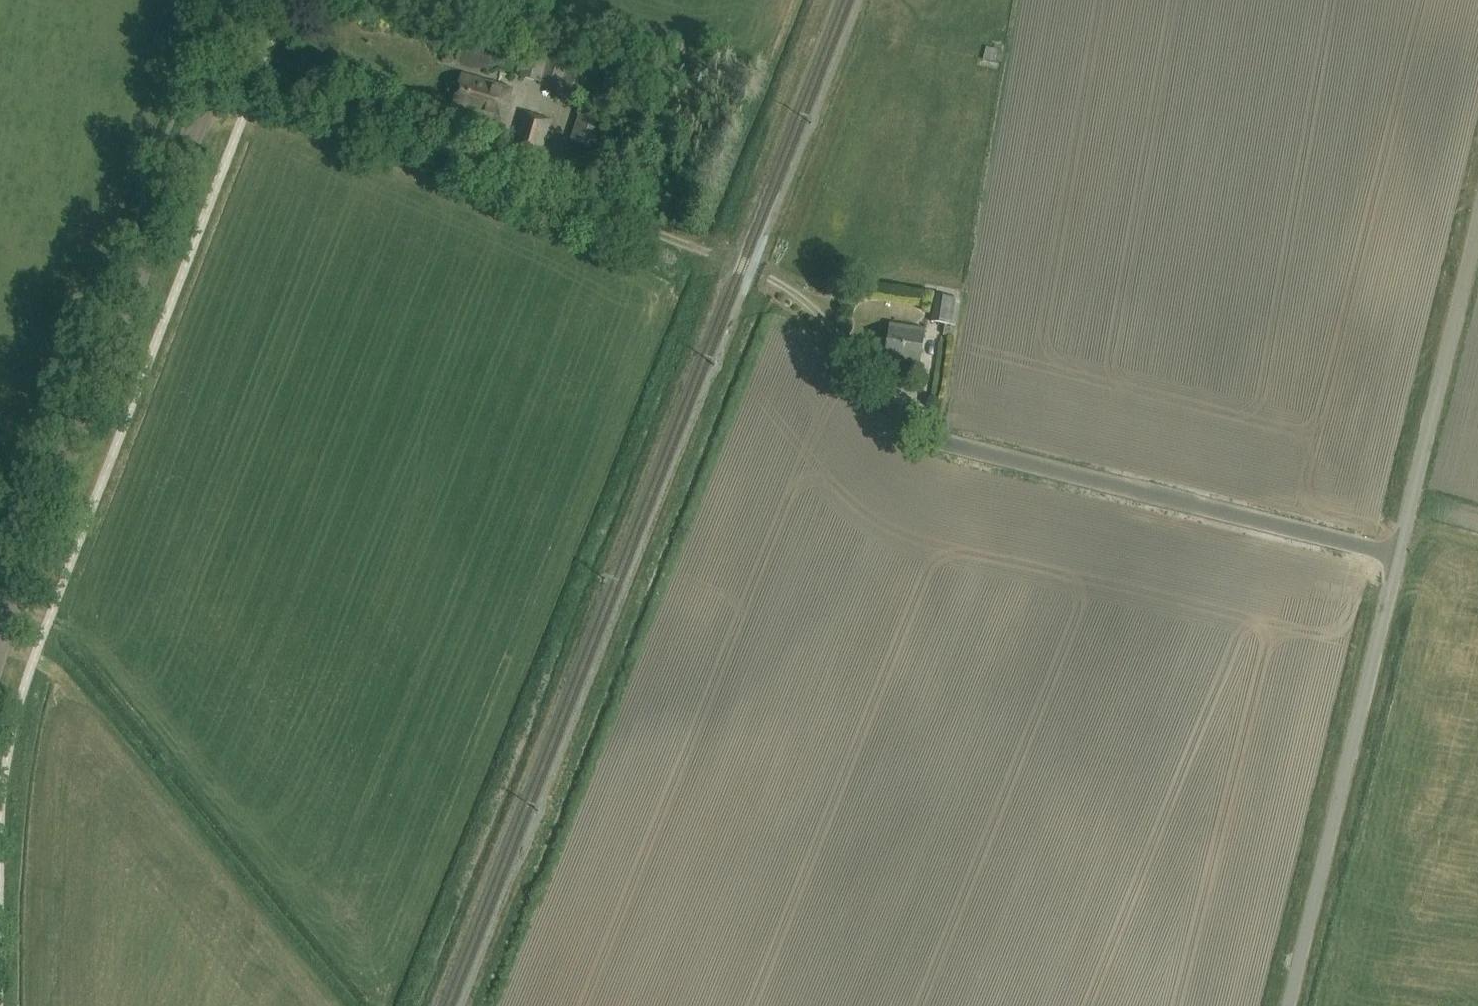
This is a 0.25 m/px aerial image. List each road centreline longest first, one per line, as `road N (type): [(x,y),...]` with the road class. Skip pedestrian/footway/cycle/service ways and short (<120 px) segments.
road 1 (unclassified): [(1288,1005),(1477,232)]
road 2 (secondary): [(0,634),(240,0)]

